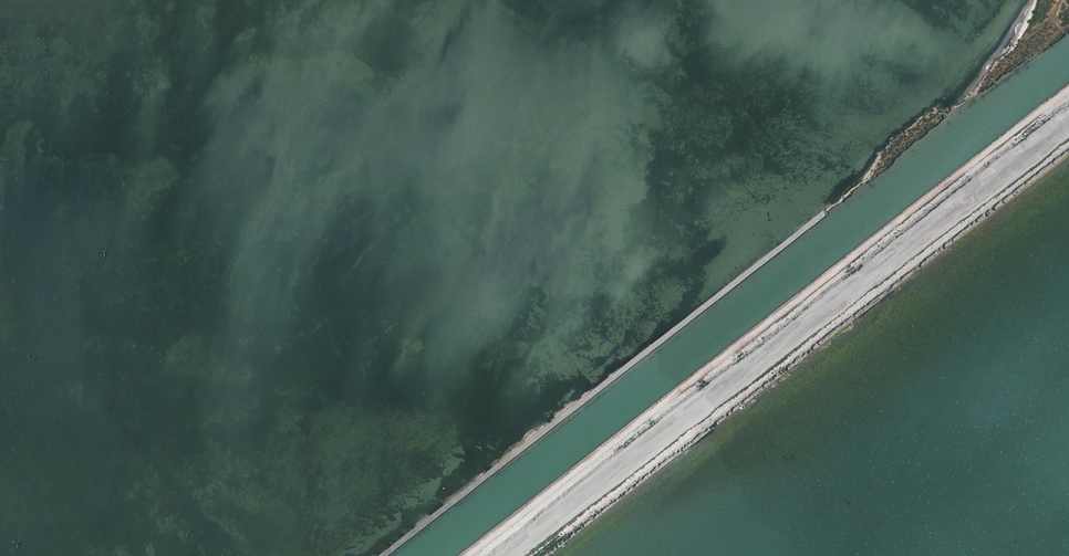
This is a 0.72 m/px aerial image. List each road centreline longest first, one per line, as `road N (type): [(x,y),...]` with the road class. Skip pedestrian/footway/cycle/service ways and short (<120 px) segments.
road 1 (track): [(1068,90),(466,555)]

